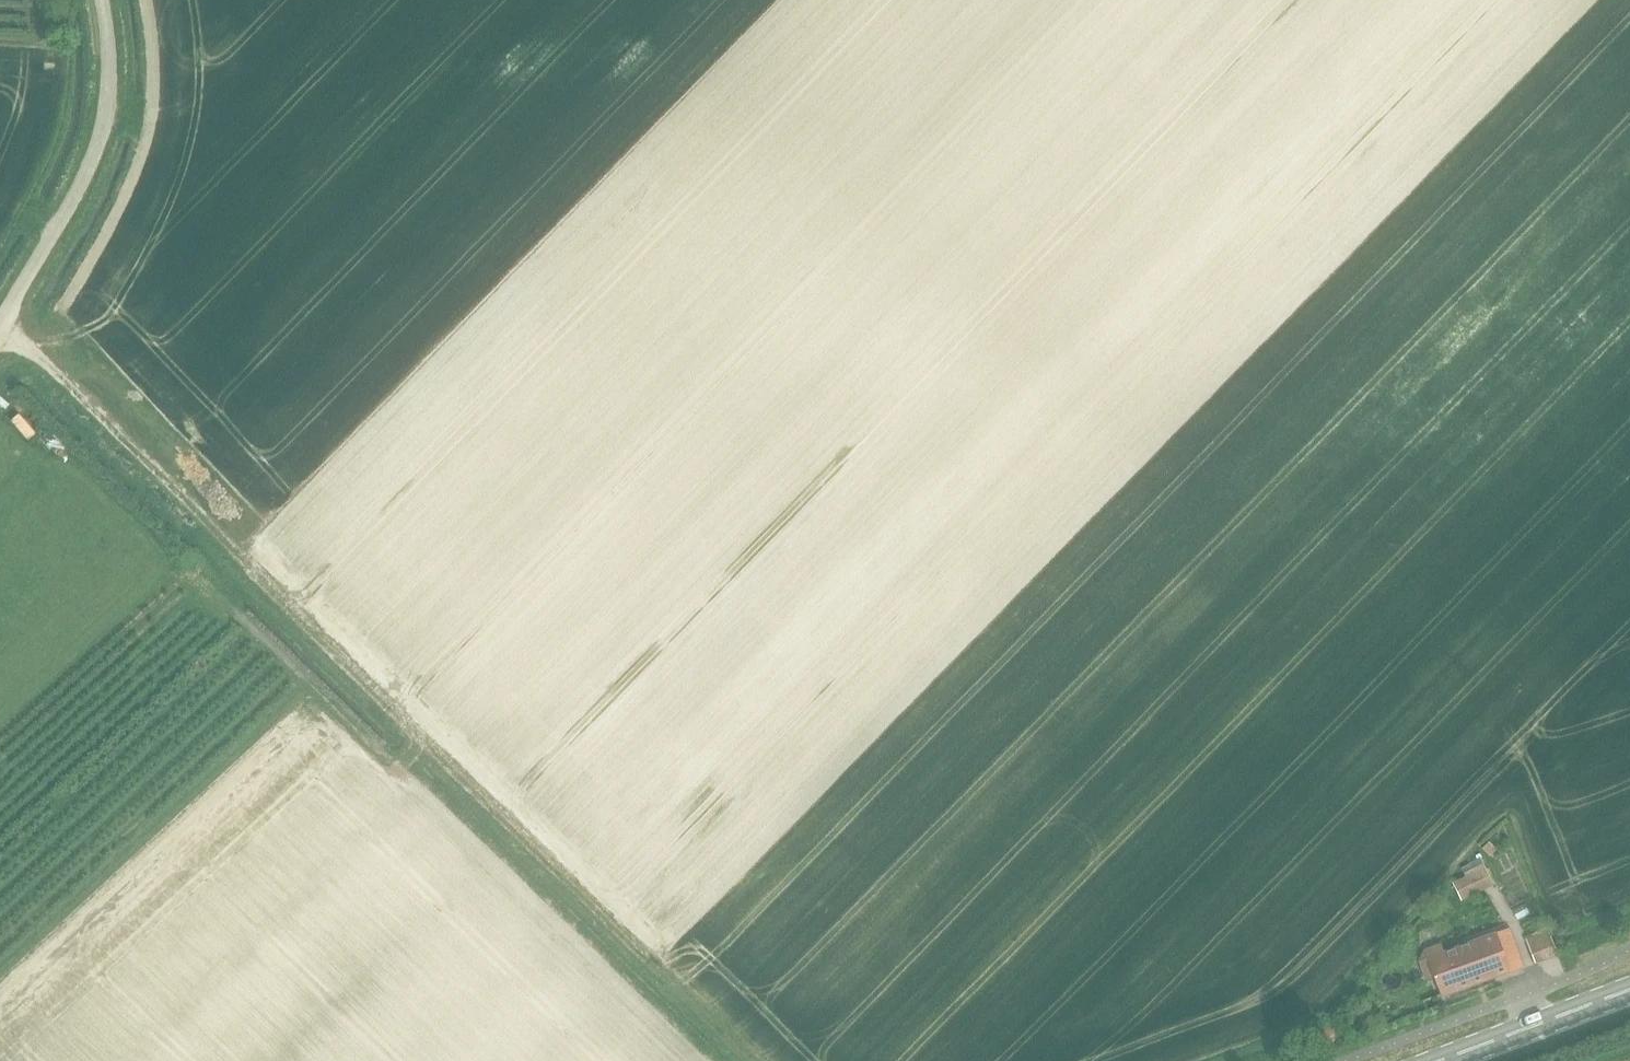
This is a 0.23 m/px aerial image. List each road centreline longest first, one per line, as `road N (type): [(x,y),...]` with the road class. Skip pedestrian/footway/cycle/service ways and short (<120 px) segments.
road 1 (unclassified): [(0,331),(80,204),(112,98),(100,0)]
road 2 (secondary): [(1451,1060),(1629,995)]

